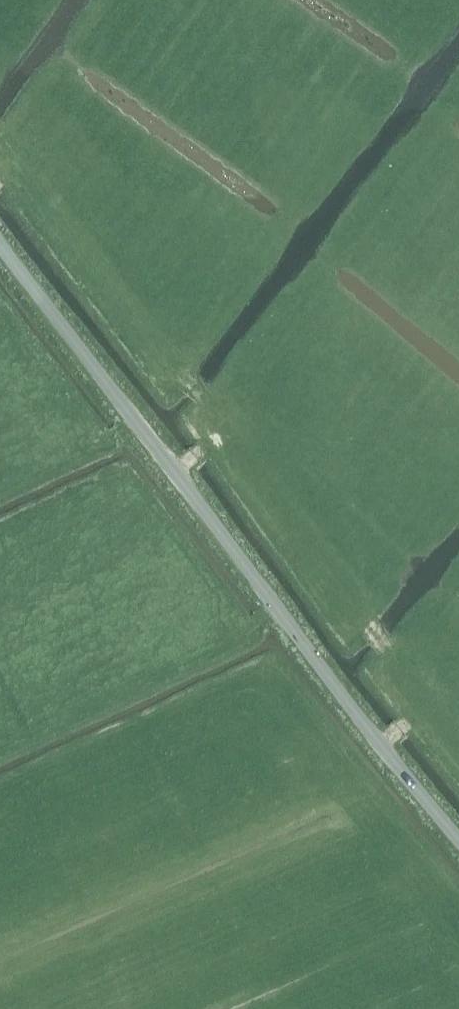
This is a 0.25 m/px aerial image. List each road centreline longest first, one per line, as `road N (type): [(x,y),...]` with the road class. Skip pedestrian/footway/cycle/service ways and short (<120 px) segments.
road 1 (unclassified): [(458,840),(0,244)]

